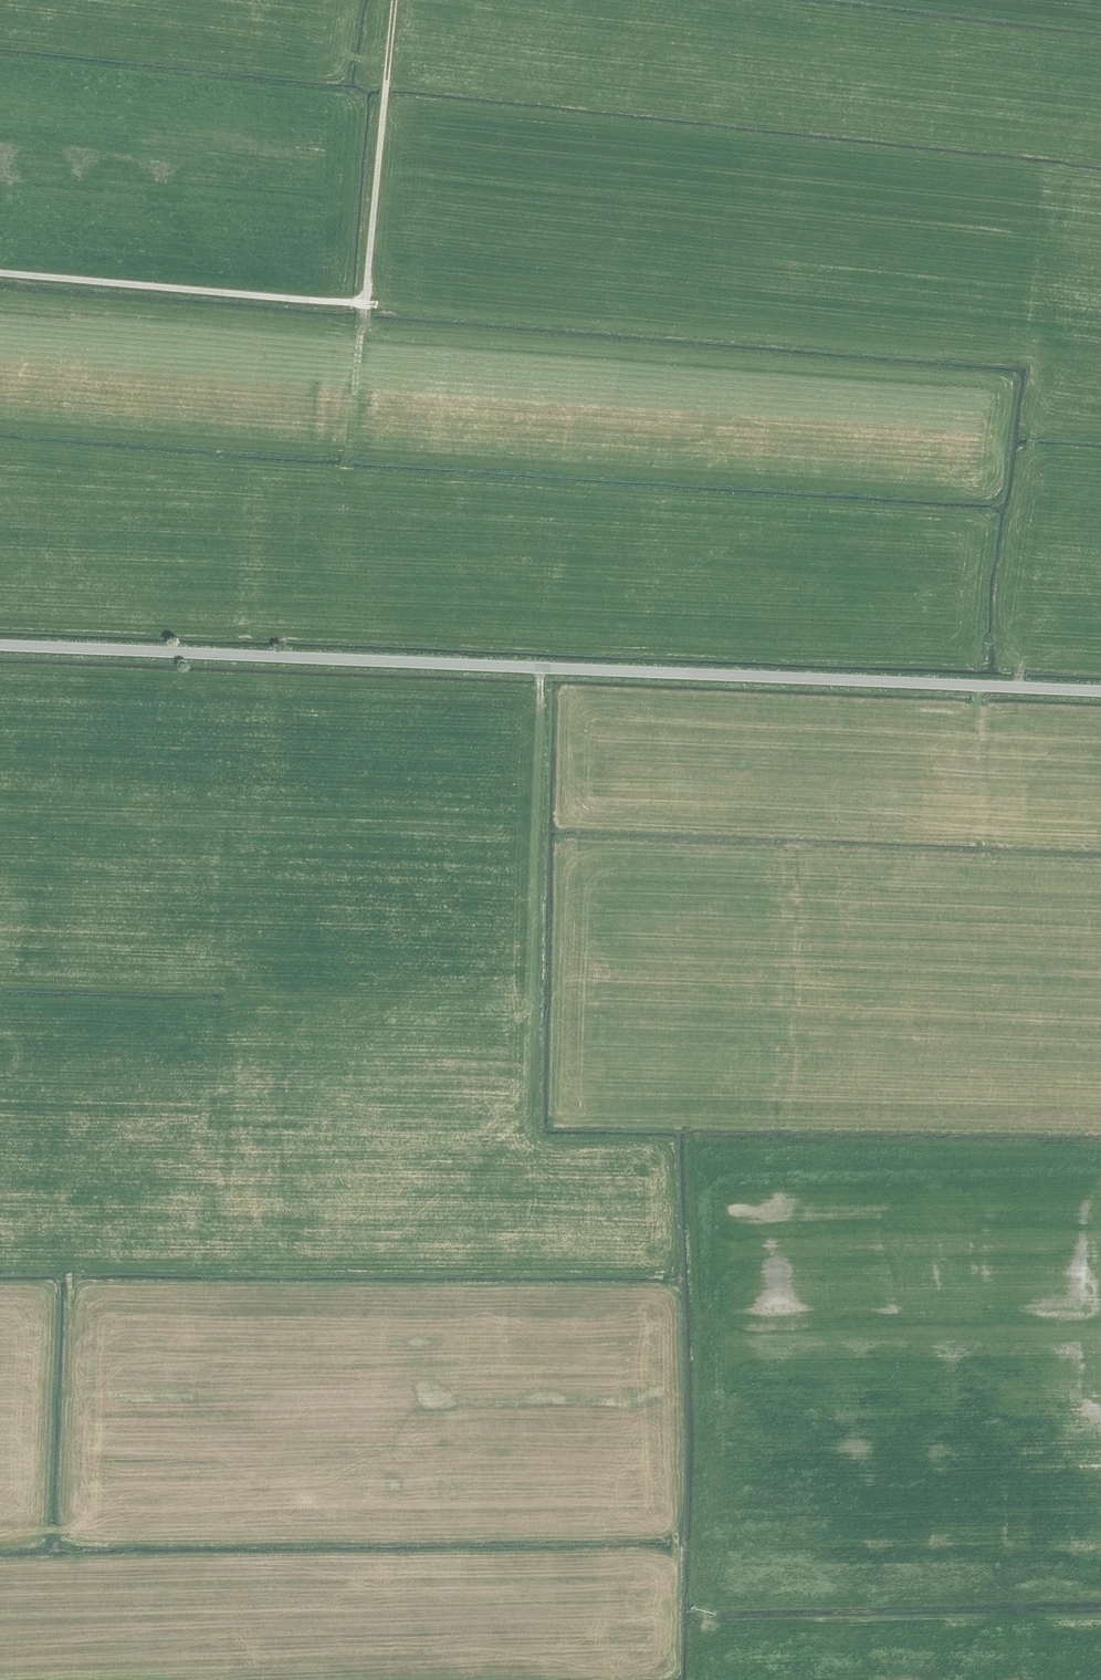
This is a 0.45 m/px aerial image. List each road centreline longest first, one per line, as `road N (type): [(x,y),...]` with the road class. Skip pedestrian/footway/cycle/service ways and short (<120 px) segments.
road 1 (tertiary): [(1100,695),(0,647)]

